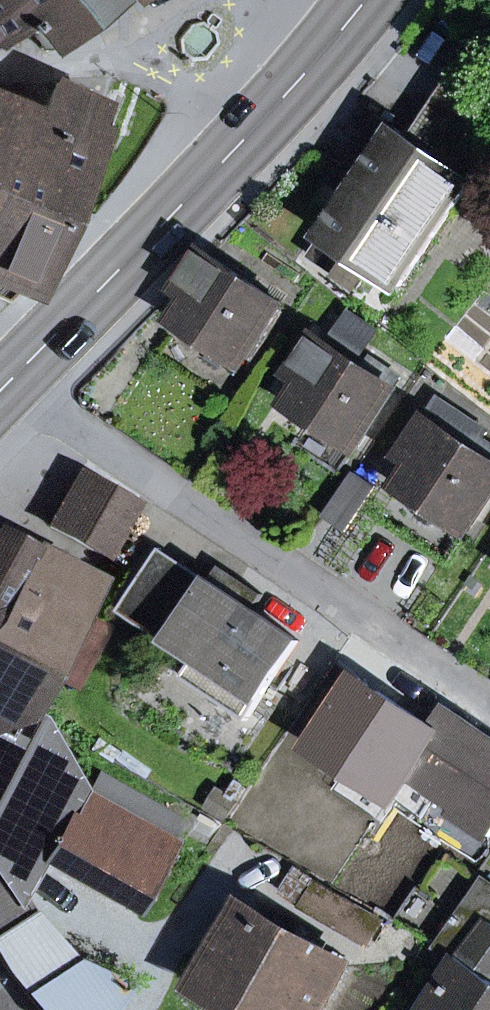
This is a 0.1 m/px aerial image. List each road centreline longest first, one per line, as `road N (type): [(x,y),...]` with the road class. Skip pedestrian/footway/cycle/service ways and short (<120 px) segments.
road 1 (residential): [(489,698),(6,384)]
road 2 (primary): [(262,120),(6,384)]
road 3 (residential): [(262,120),(144,65),(0,67)]
road 4 (primary): [(366,0),(262,120)]

